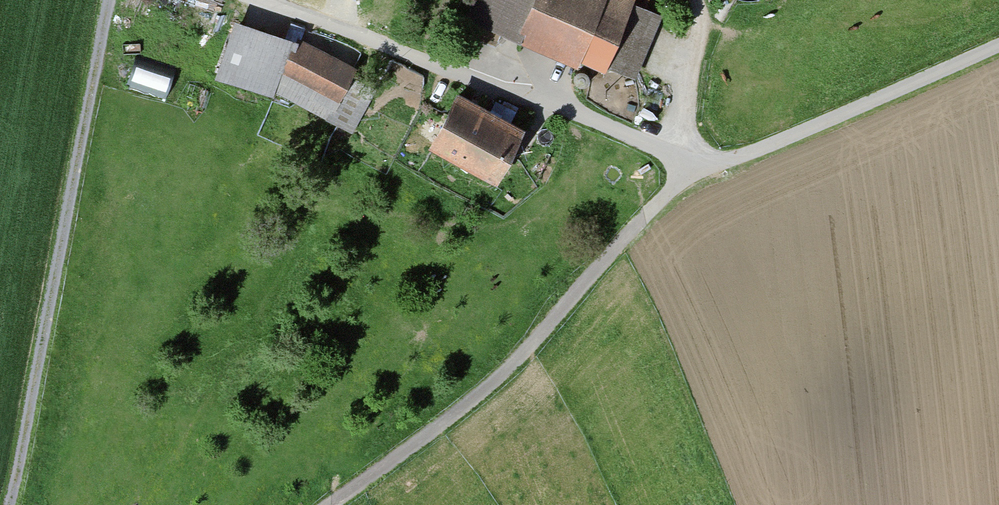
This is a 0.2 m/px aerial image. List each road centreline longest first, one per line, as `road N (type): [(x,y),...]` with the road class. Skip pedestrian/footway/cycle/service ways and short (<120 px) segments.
road 1 (track): [(12,504),(115,0)]
road 2 (track): [(329,504),(507,370),(695,164)]

